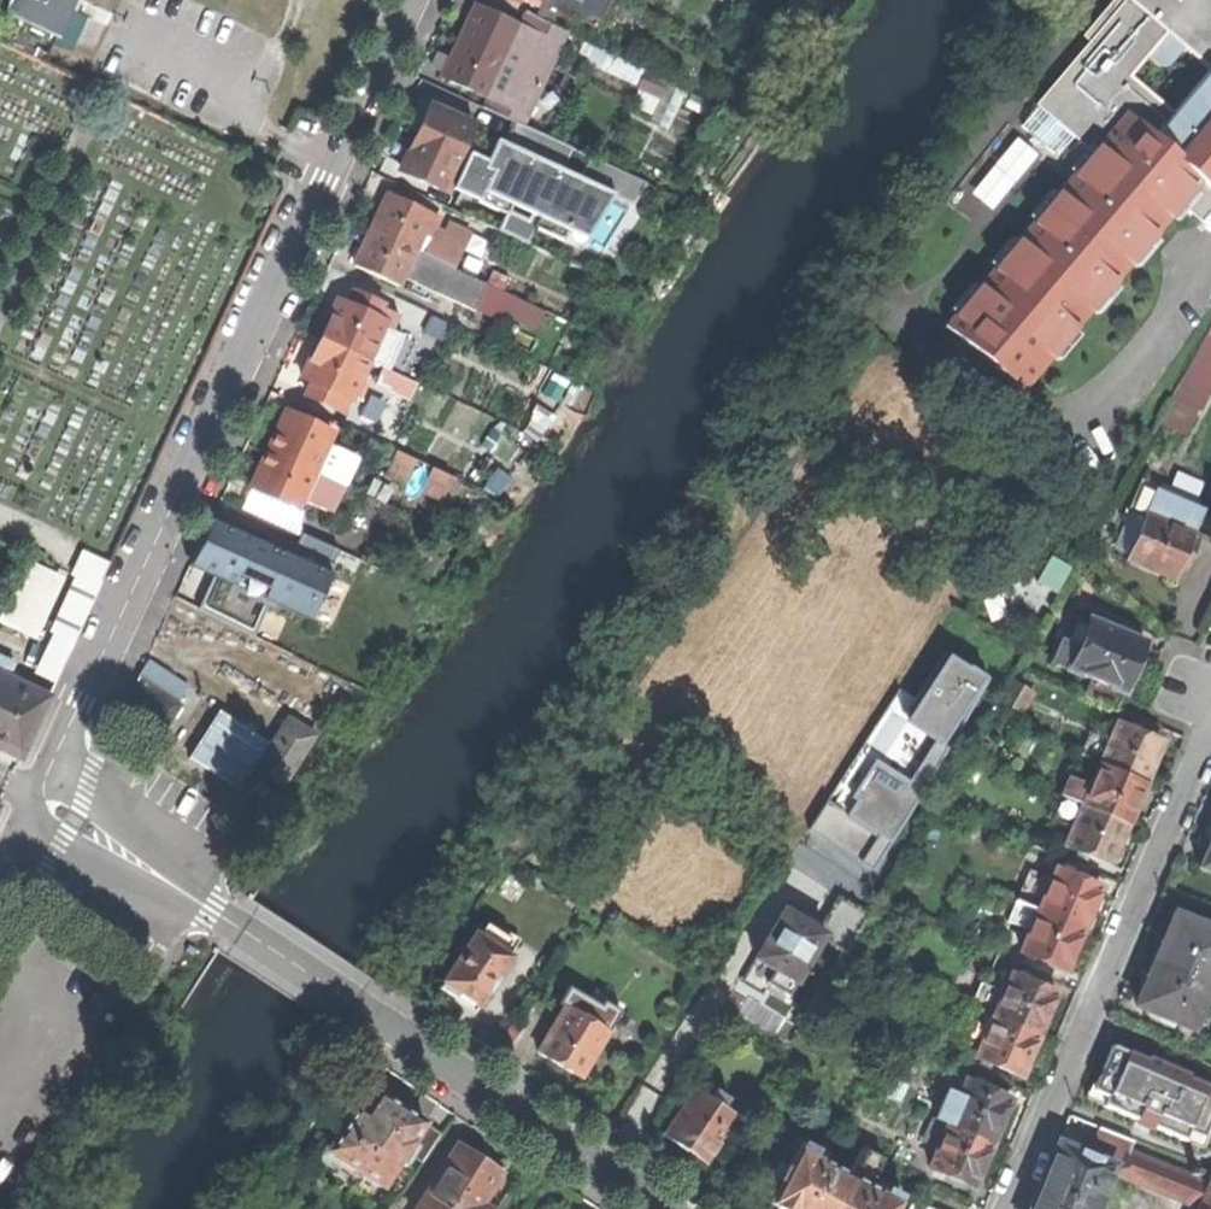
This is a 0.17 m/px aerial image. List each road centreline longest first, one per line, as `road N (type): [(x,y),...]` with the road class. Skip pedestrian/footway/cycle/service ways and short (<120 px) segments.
road 1 (residential): [(408,0),(85,697),(51,799),(667,1208)]
road 2 (residential): [(996,1208),(1210,709)]

